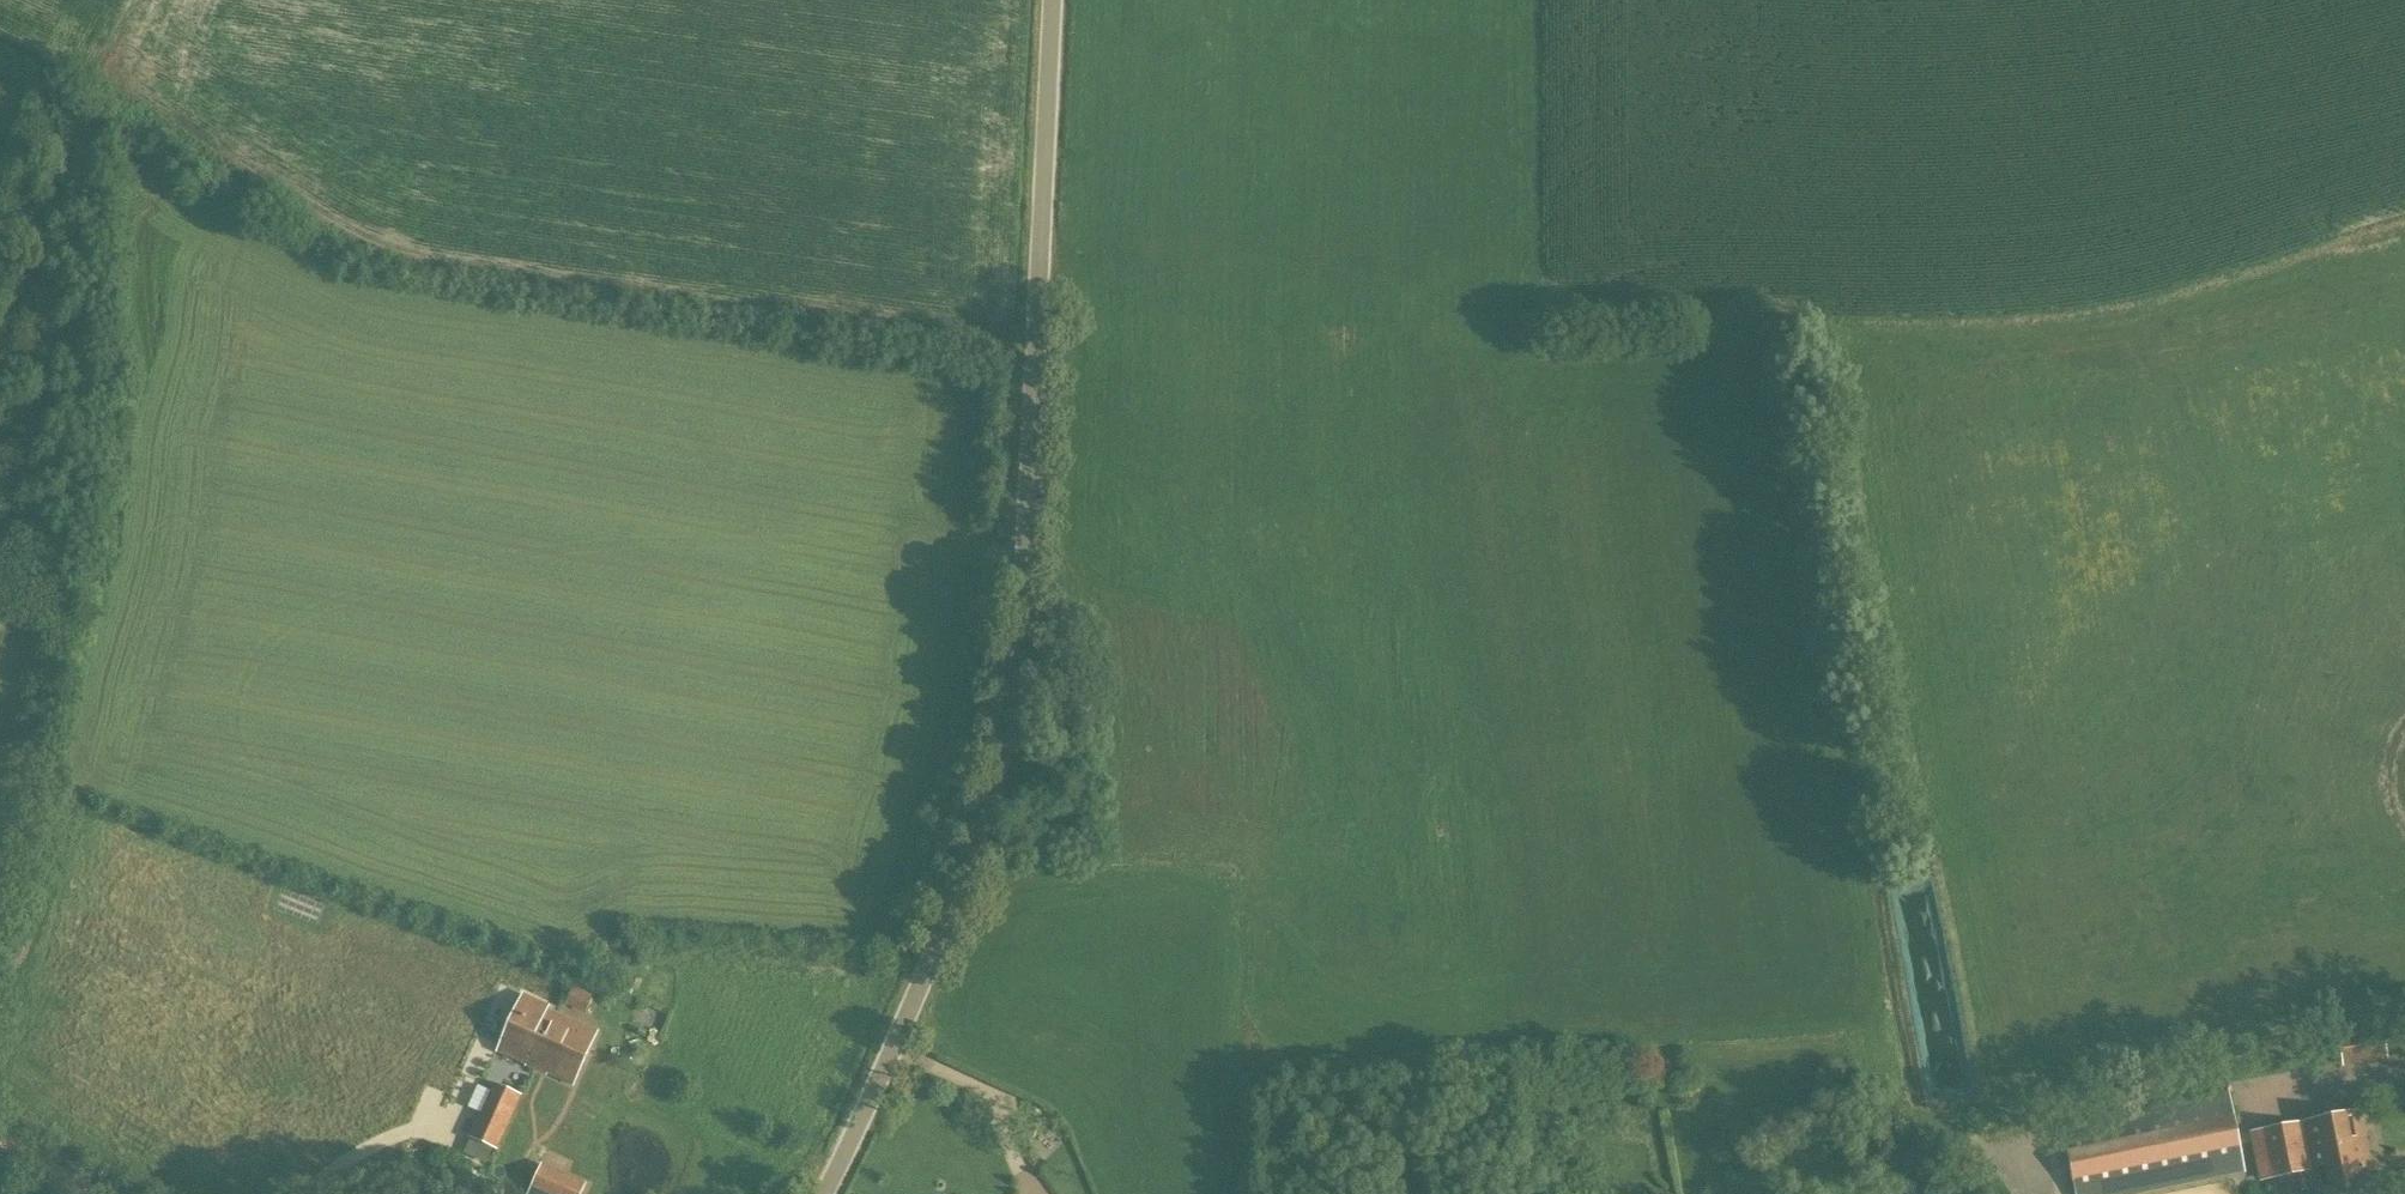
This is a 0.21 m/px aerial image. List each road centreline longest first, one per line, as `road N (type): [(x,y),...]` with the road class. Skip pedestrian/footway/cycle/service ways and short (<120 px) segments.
road 1 (unclassified): [(822,1193),(933,944),(992,786),(1016,673),(1052,0)]

